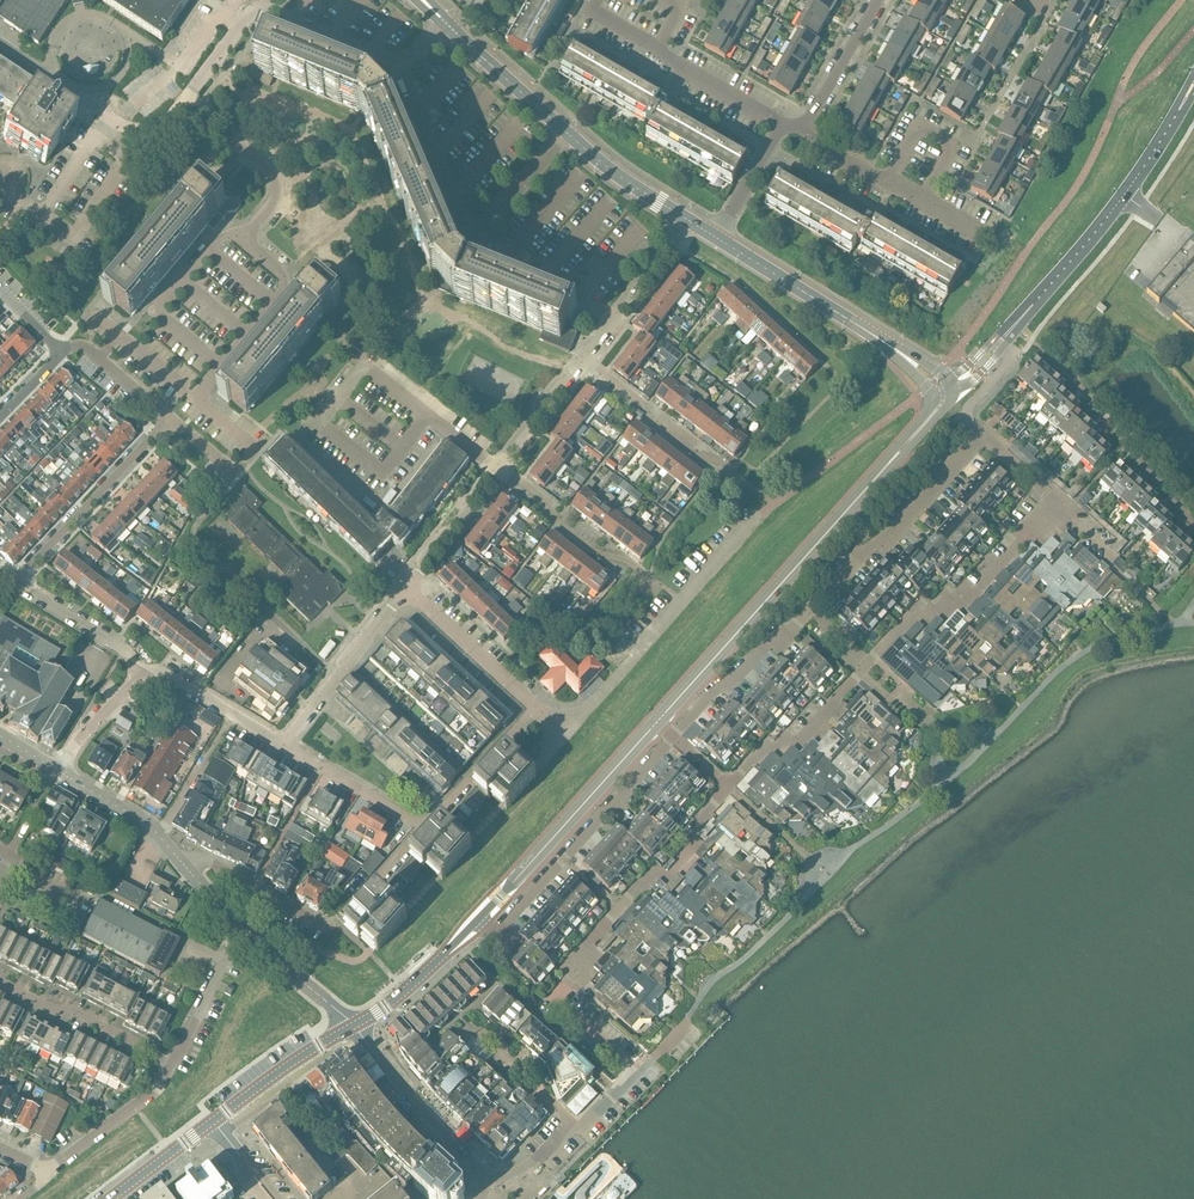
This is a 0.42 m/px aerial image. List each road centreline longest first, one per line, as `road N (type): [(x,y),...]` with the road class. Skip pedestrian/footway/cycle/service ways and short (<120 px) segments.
road 1 (residential): [(727,786),(756,755),(812,725),(904,624),(978,587),(1053,504)]
road 2 (secondary): [(946,395),(655,720)]
road 3 (residential): [(672,736),(724,680),(893,532),(981,436)]
road 4 (residential): [(637,1072),(554,998),(620,908),(653,874),(677,868),(689,854),(695,823),(727,786)]
road 5 (secondary): [(997,345),(1094,237),(1193,83)]
road 6 (unclassified): [(566,734),(749,520)]
road 7 (residential): [(478,921),(501,927),(672,736)]
road 8 (secondary): [(716,239),(900,354),(946,395)]
road 9 (residential): [(185,101),(257,14),(290,18),(407,63)]
road 10 (secondary): [(655,720),(478,921)]
road 11 (residential): [(16,582),(169,421)]
road 12 (residential): [(196,399),(284,291),(286,275),(244,241)]
road 13 (residential): [(489,1179),(353,1026)]
road 14 (residential): [(651,585),(625,560),(600,554),(564,528),(544,497),(499,464)]
road 15 (residential): [(735,481),(720,463),(694,455),(646,417),(633,395),(584,359)]
road 16 (residential): [(404,588),(283,743)]
road 17 (residential): [(407,63),(405,83),(470,242)]
road 18 (residential): [(171,1069),(0,984)]
road 19 (residential): [(244,241),(275,197),(272,175),(185,101)]
road 20 (residential): [(534,706),(404,588)]
road 21 (residential): [(926,202),(958,145),(921,125),(889,181)]
road 22 (residential): [(686,221),(584,359)]
road 23 (residential): [(332,931),(213,866),(178,859)]
road 24 (secondary): [(214,1120),(353,1026)]
road 25 (secondary): [(443,25),(566,137)]
road 26 (residential): [(283,743),(425,828)]
road 27 (residential): [(425,828),(534,706)]
road 28 (residential): [(283,743),(166,673),(141,669)]
road 29 (residential): [(49,1173),(136,1109),(171,1069)]
road 30 (residential): [(141,669),(120,646),(16,582)]
road 31 (unclassified): [(171,1069),(224,960),(245,936)]
road 32 (residential): [(496,468),(404,588)]
road 33 (residential): [(802,132),(874,0)]
road 34 (residential): [(338,397),(317,424),(381,473),(402,446)]
road 35 (secondary): [(566,137),(686,221)]
road 36 (residential): [(781,120),(657,50)]
road 37 (residential): [(470,242),(566,137)]
road 38 (tertiary): [(353,1026),(245,936)]
road 39 (residential): [(716,239),(781,120)]
road 40 (residential): [(584,359),(499,464)]
road 41 (residential): [(169,421),(88,350),(62,353)]
road 42 (residential): [(111,117),(0,44)]
road 43 (residential): [(56,771),(141,669)]
road 44 (secondary): [(109,1198),(214,1120)]
road 45 (residential): [(479,1031),(572,1122)]
road 46 (residential): [(244,241),(233,232),(218,237),(154,312)]
road 47 (residential): [(470,242),(485,256),(581,293)]
road 48 (tertiary): [(158,838),(56,771)]
road 49 (residential): [(426,415),(362,365),(338,397)]

